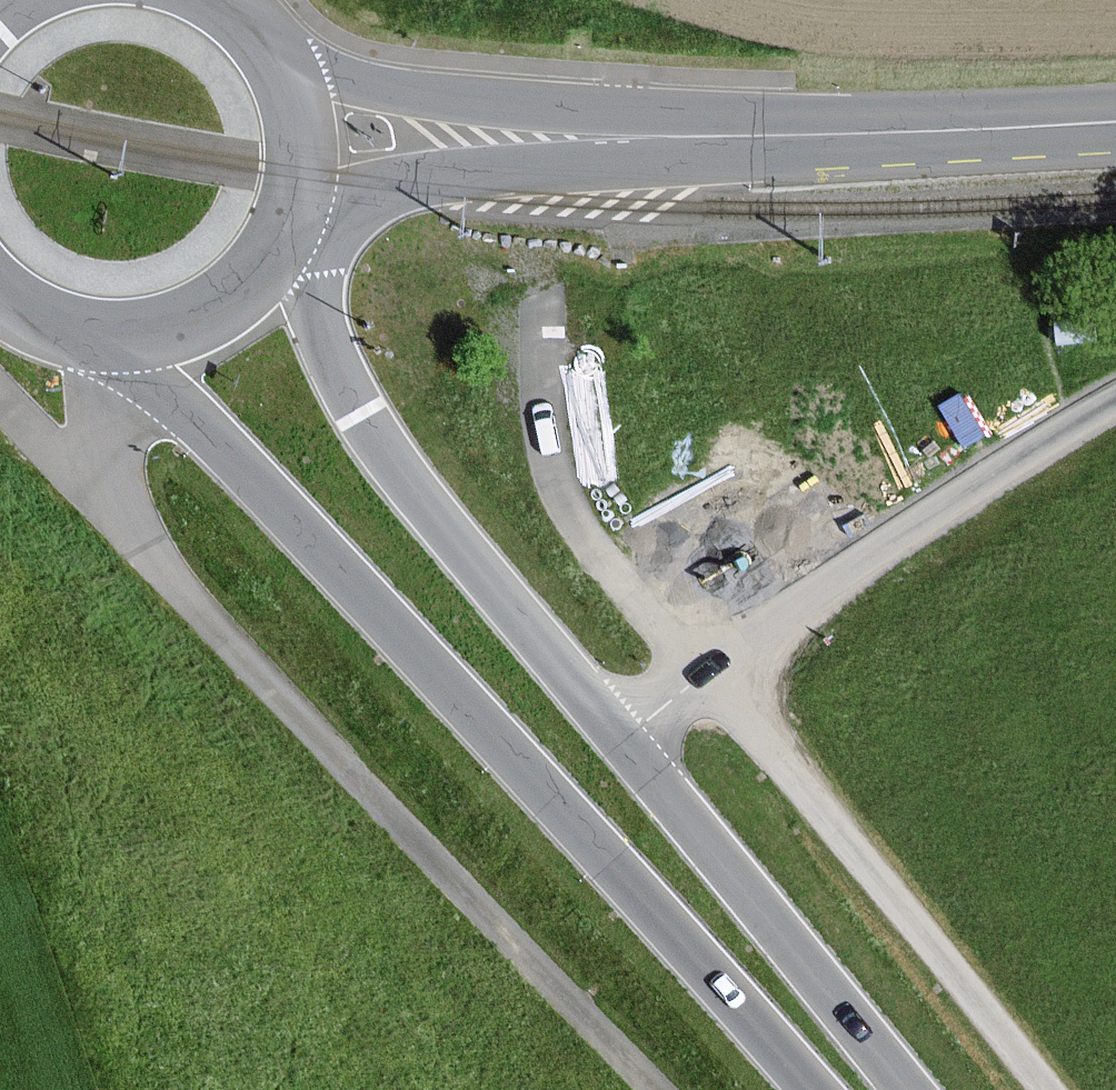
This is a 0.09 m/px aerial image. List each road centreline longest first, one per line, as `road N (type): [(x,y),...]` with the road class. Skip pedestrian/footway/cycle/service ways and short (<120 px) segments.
road 1 (primary): [(122,331),(815,1089)]
road 2 (track): [(0,391),(656,1089)]
road 3 (primary): [(614,735),(359,412),(280,229)]
road 4 (residential): [(713,673),(1047,1089)]
road 5 (residential): [(713,673),(949,495),(1115,394)]
road 6 (secondary): [(719,138),(392,95),(320,75),(268,47)]
road 7 (primary): [(909,1089),(614,735)]
road 8 (secondary): [(286,217),(519,159),(719,138)]
road 9 (secondary): [(719,138),(1115,126)]
road 10 (primary): [(122,331),(215,302),(280,229)]
road 11 (primary): [(286,217),(297,172),(296,120),(268,47)]
road 12 (track): [(122,331),(104,503)]
road 13 (primary): [(0,290),(45,317),(122,331)]

